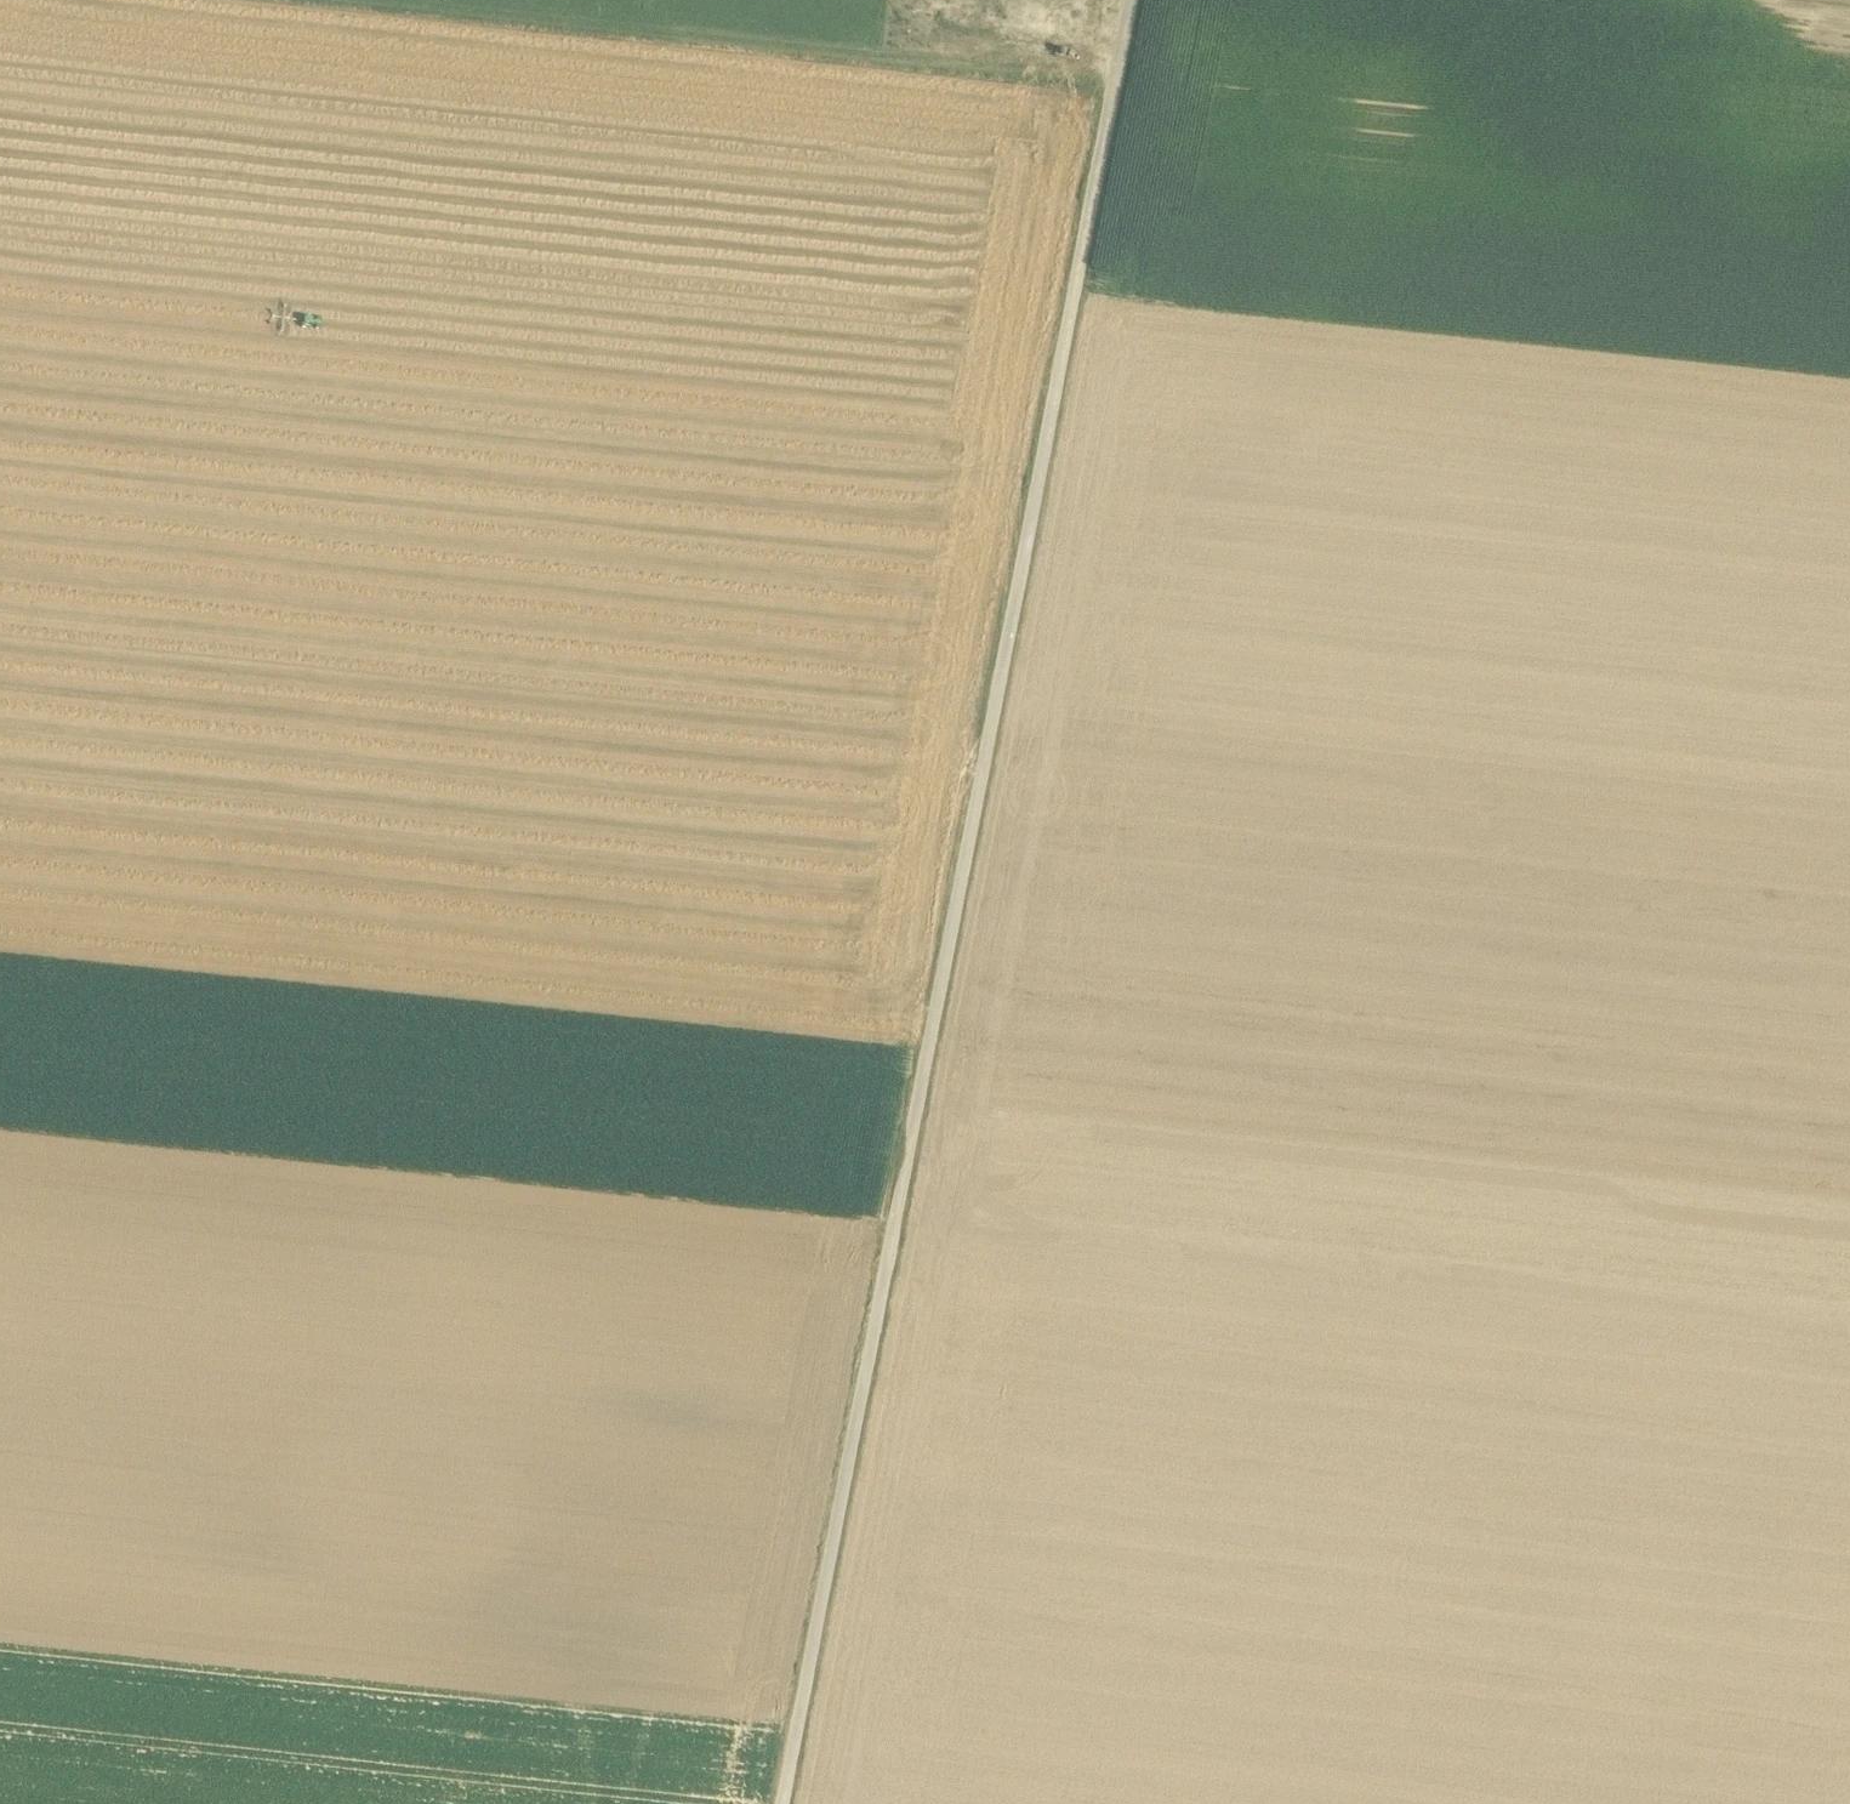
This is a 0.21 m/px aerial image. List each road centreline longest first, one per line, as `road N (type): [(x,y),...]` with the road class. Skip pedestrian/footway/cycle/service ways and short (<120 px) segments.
road 1 (track): [(782,1803),(1115,81)]
road 2 (track): [(340,0),(1115,81),(1131,0)]

